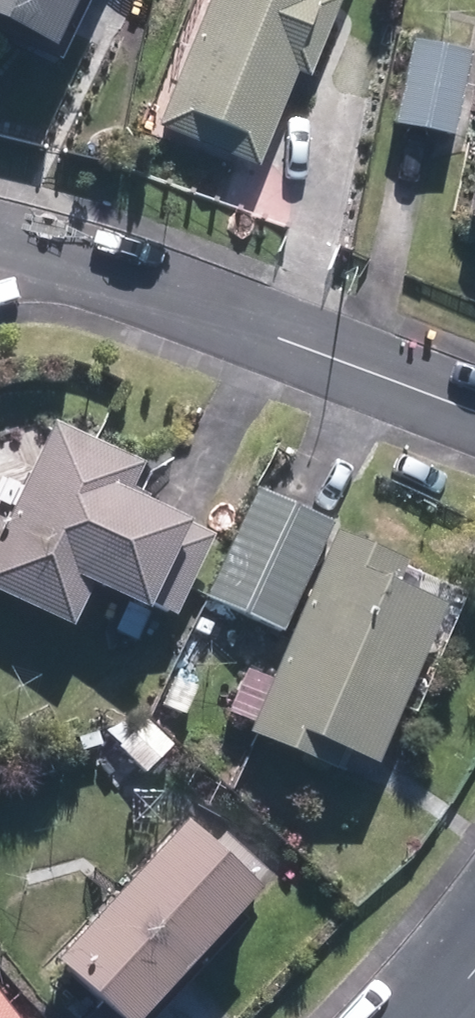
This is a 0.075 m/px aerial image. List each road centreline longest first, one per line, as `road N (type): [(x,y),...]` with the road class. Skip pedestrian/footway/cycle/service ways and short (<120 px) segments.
road 1 (residential): [(0,260),(96,262),(474,406)]

